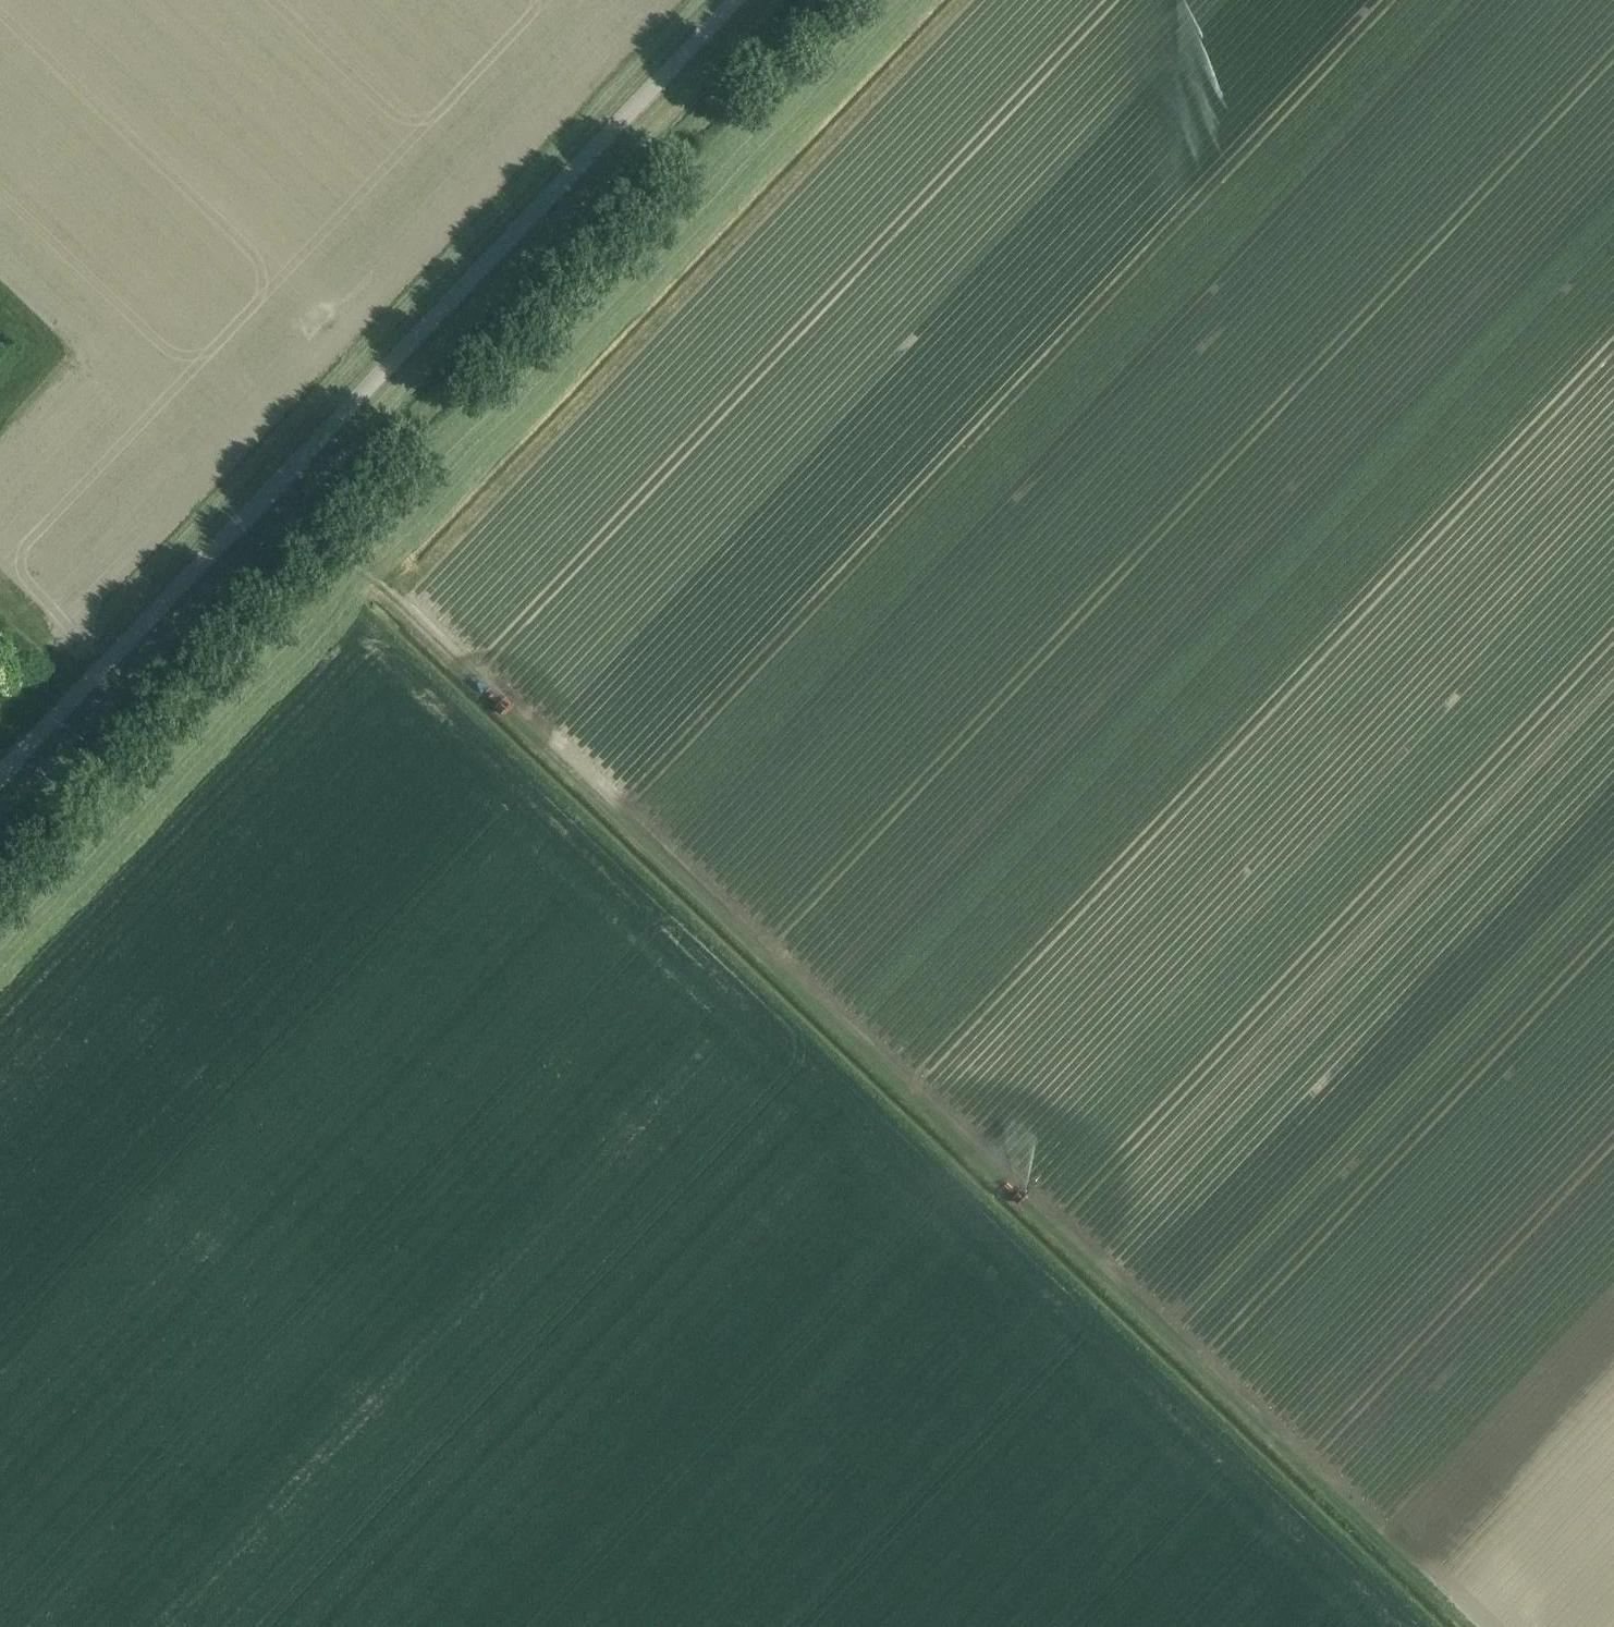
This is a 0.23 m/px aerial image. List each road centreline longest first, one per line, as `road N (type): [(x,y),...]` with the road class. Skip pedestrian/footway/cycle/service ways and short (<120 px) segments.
road 1 (unclassified): [(0,775),(737,0)]

